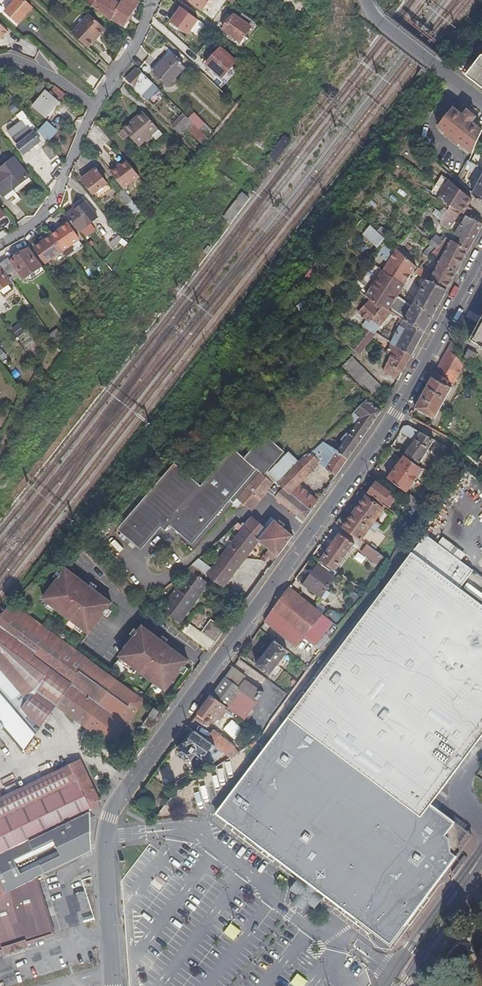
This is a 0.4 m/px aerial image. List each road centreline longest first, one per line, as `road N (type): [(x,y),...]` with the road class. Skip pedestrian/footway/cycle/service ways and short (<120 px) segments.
road 1 (secondary): [(481,257),(367,458),(113,806),(105,841),(114,985)]
road 2 (residential): [(0,245),(49,209),(96,107)]
road 3 (unclassified): [(481,853),(391,985)]
road 4 (tertiary): [(367,0),(481,99)]
road 5 (residential): [(96,107),(138,41),(150,0)]

